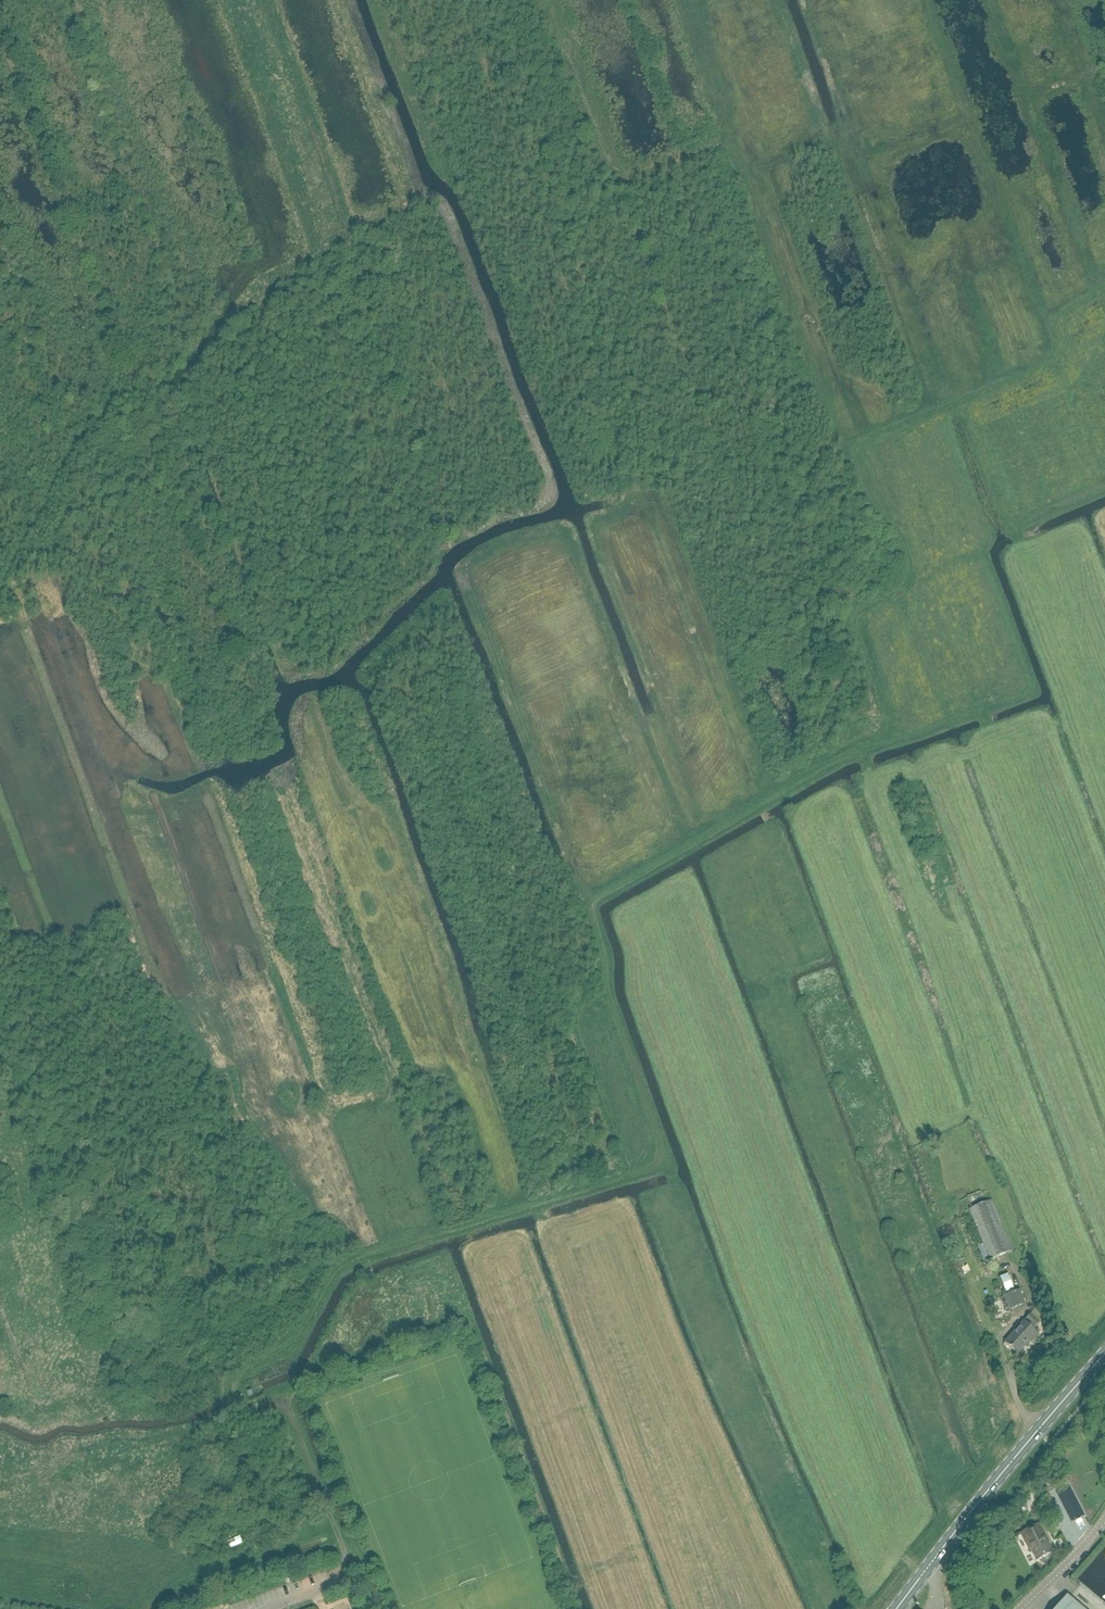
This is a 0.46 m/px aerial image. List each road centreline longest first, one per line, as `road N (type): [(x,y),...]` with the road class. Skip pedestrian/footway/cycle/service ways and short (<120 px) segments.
road 1 (primary): [(897,1608),(1104,1354)]
road 2 (track): [(288,1405),(244,1401),(240,1380),(290,1347),(332,1277),(365,1258)]
road 3 (unclassified): [(1019,1608),(1104,1519)]

